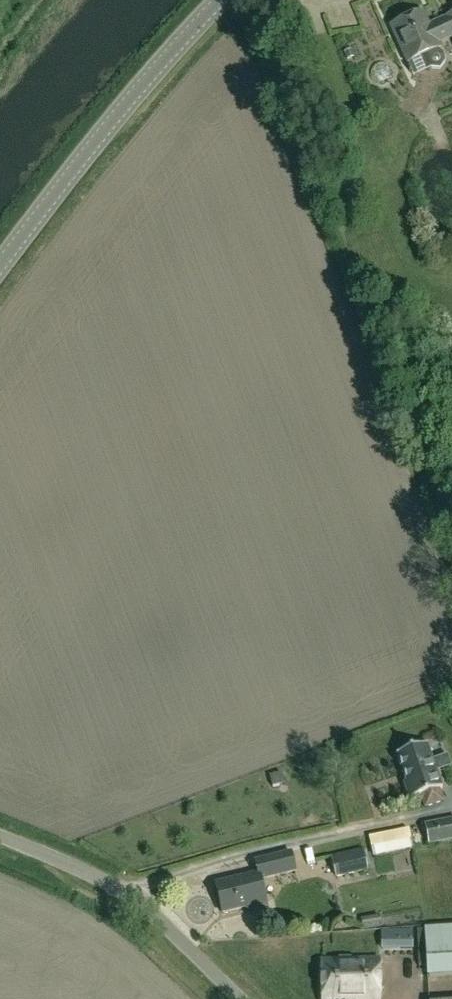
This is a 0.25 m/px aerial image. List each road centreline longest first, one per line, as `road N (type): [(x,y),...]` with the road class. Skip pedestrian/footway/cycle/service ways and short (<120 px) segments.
road 1 (tertiary): [(0,274),(109,125),(222,0)]
road 2 (unclassified): [(235,998),(119,889),(0,837)]

